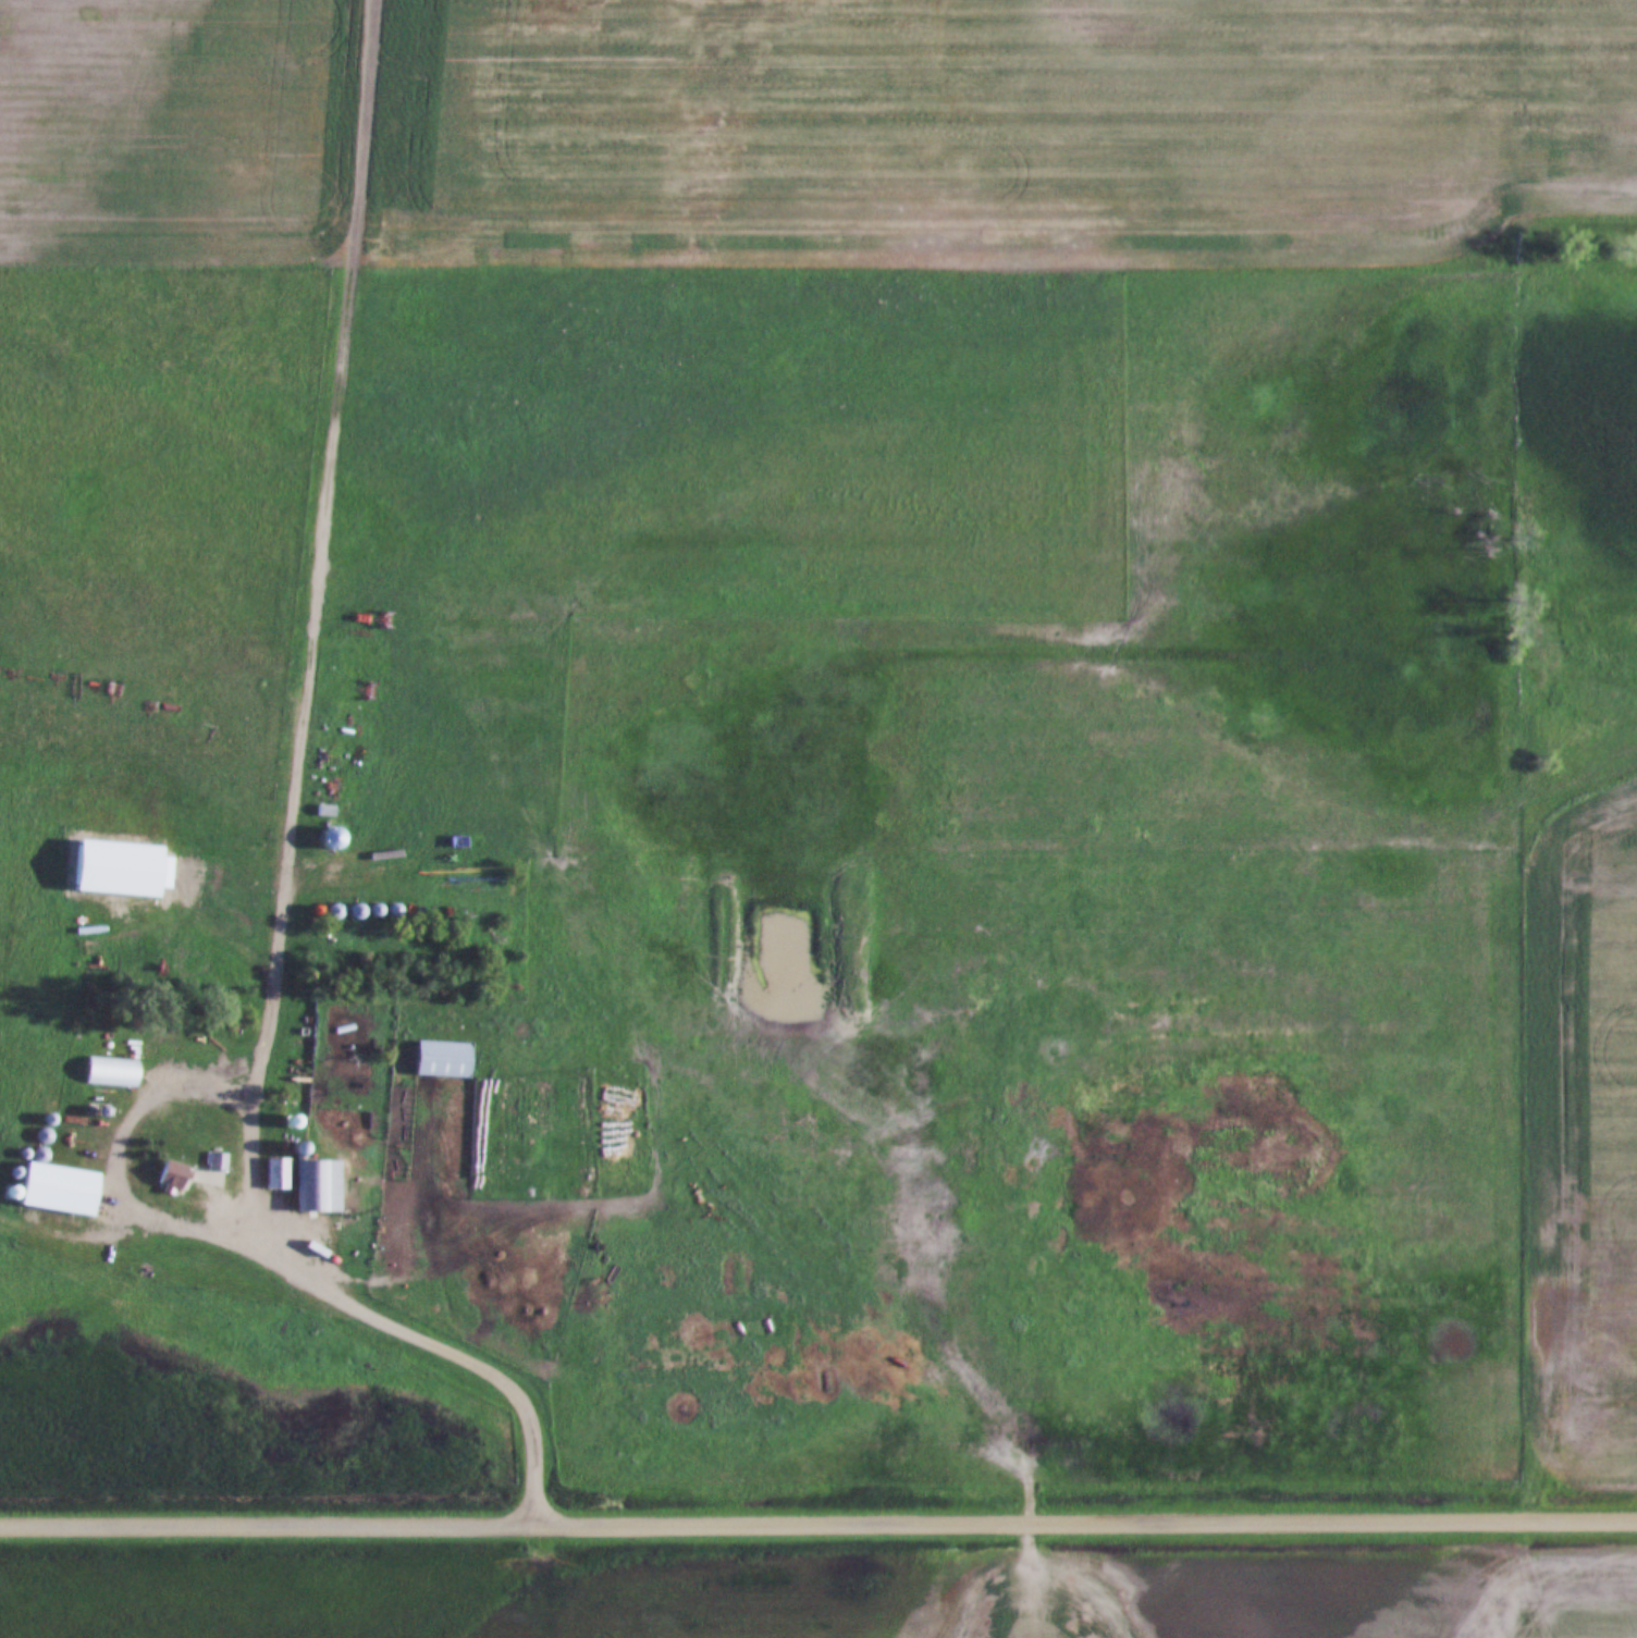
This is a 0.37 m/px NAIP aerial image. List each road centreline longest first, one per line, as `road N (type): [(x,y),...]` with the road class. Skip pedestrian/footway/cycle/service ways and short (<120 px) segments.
road 1 (residential): [(0,1525),(1636,1522)]
road 2 (track): [(249,1126),(322,571),(367,0)]

